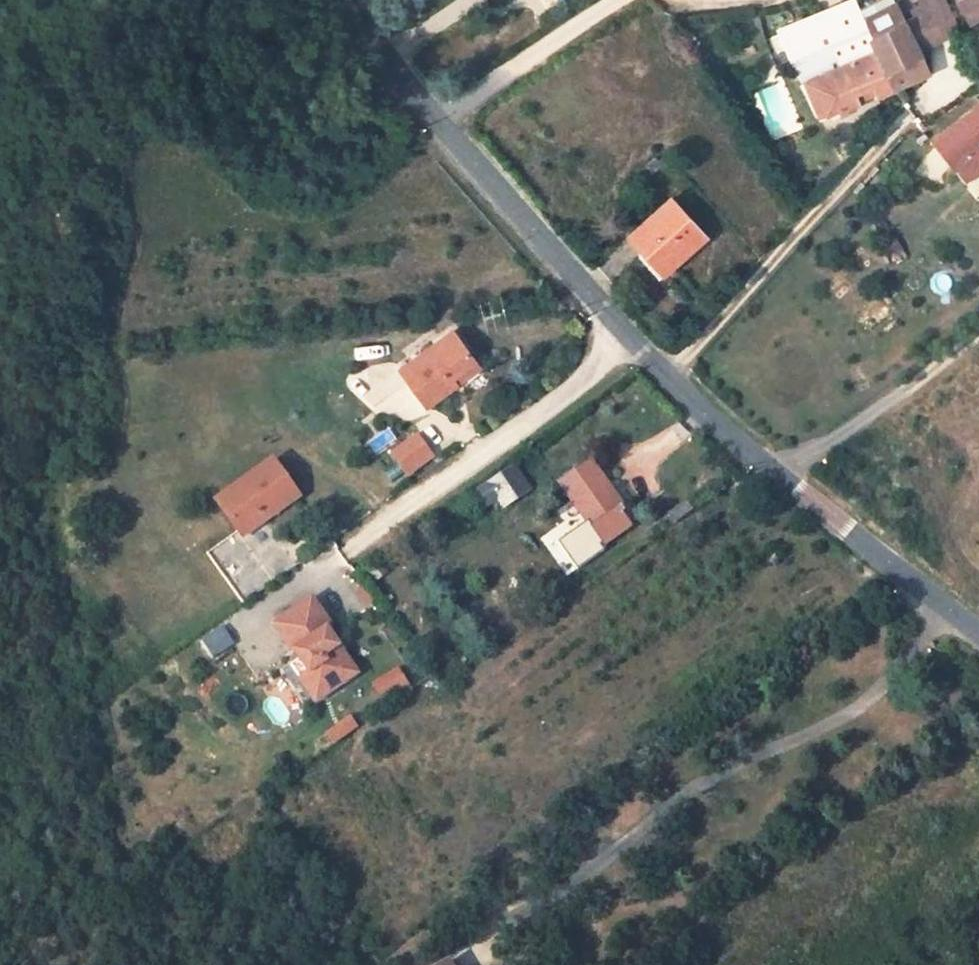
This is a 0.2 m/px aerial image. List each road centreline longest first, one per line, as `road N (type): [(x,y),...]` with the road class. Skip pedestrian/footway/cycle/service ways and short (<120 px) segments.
road 1 (tertiary): [(978,634),(776,474),(668,374),(526,230),(336,0)]

